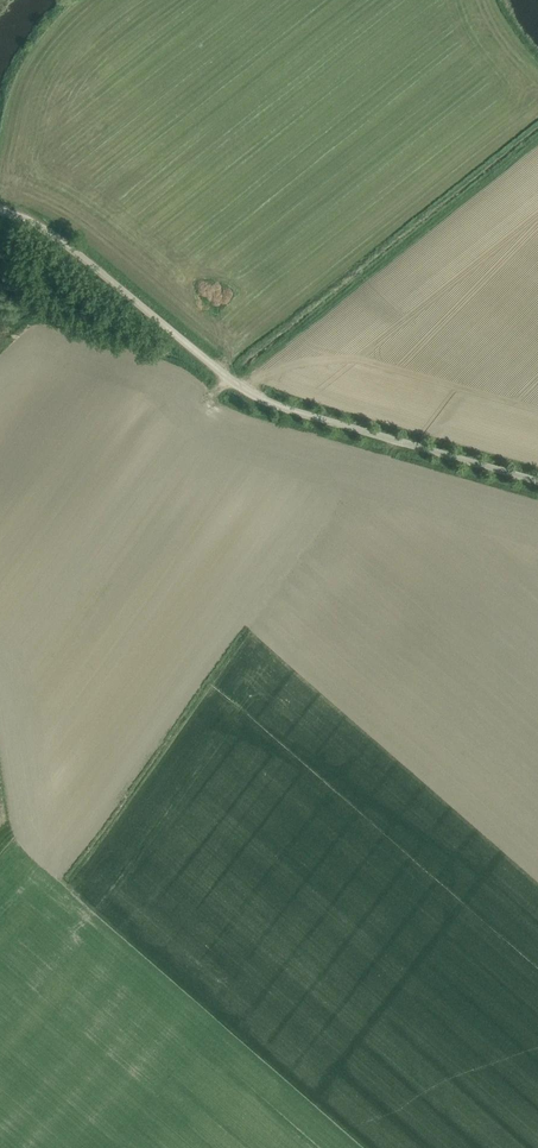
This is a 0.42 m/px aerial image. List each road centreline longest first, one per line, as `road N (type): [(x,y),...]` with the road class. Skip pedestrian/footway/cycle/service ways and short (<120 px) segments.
road 1 (unclassified): [(537,481),(262,398),(55,236),(0,211)]

